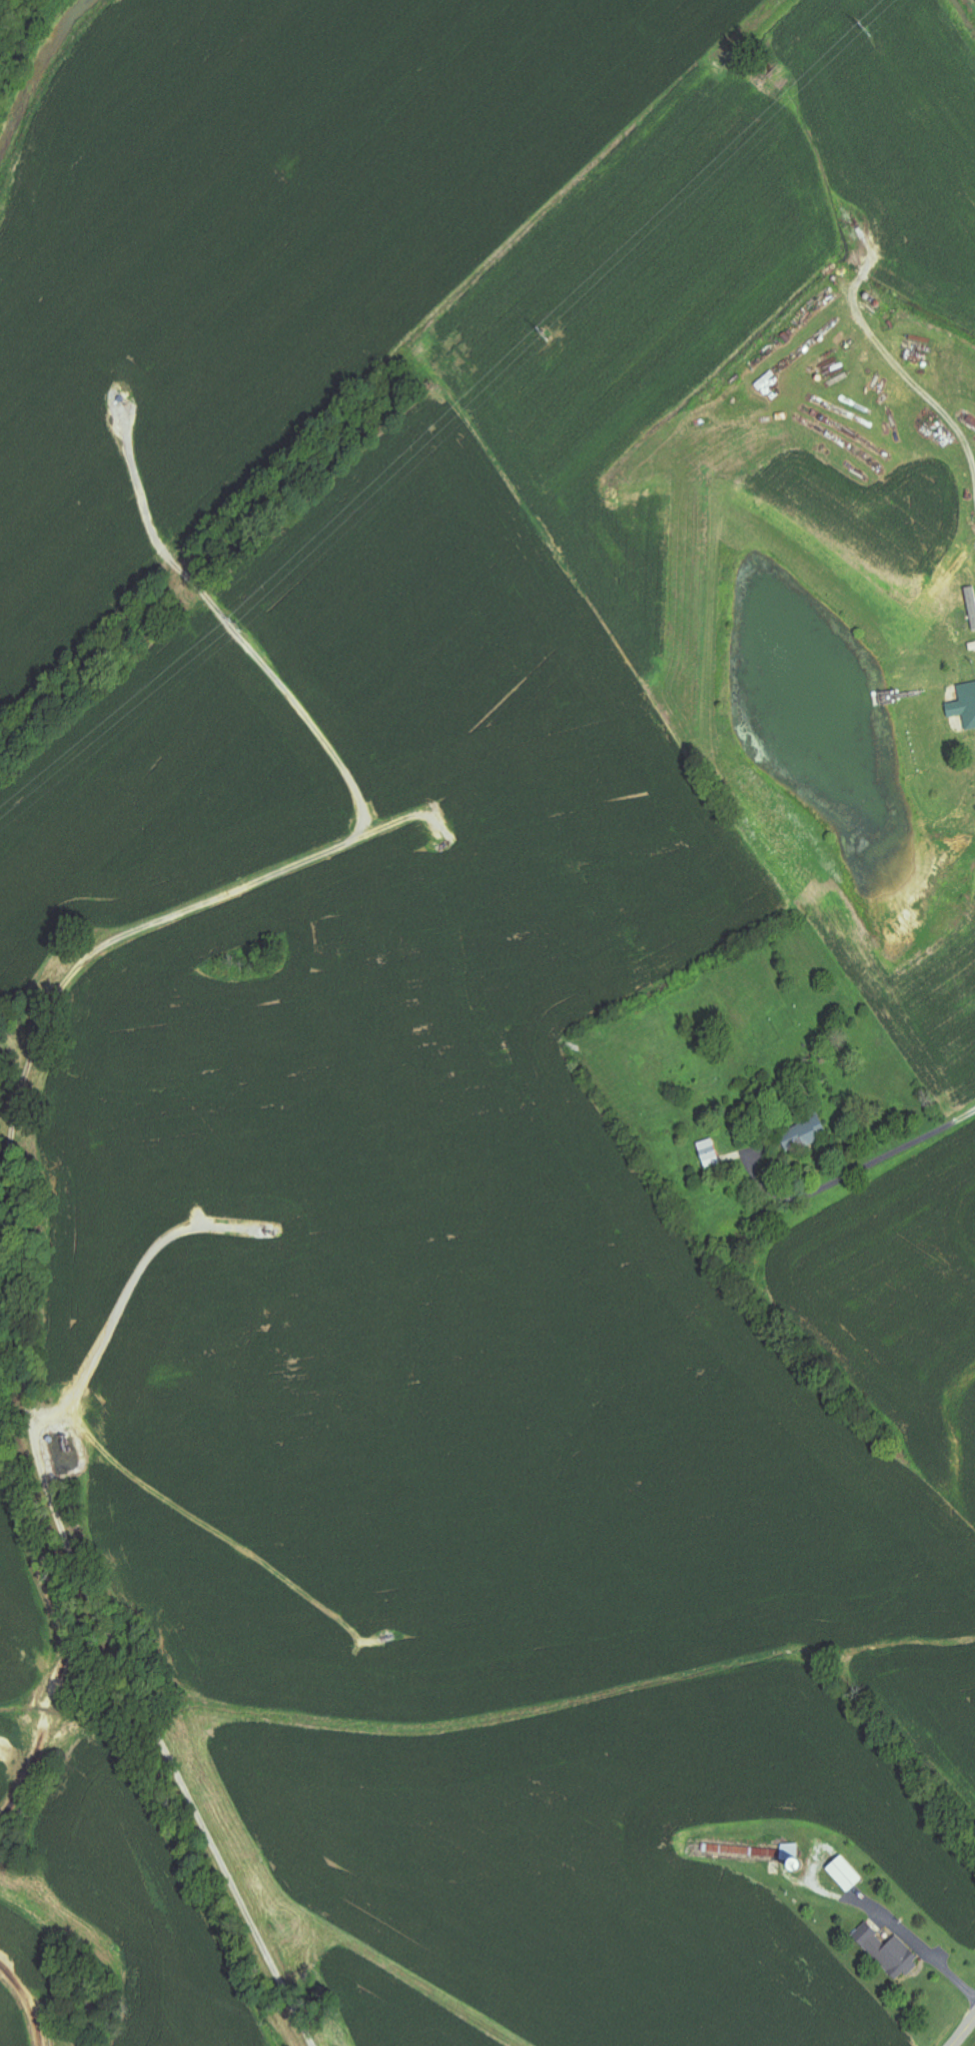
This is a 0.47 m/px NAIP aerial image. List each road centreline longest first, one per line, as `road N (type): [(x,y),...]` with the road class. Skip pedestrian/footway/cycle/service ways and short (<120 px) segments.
road 1 (residential): [(974,1091),(824,1185),(776,1192),(737,1183)]

